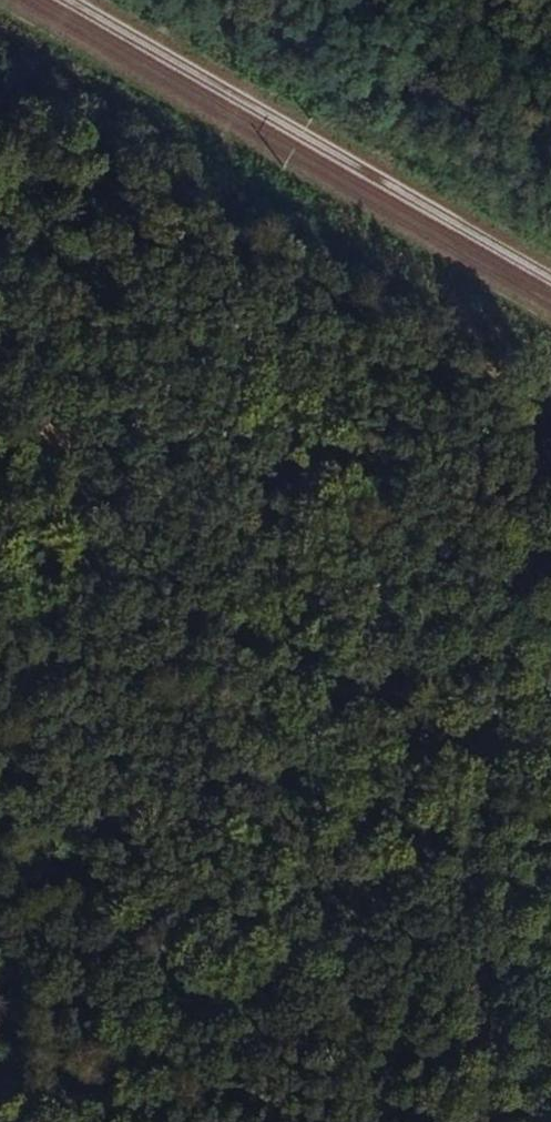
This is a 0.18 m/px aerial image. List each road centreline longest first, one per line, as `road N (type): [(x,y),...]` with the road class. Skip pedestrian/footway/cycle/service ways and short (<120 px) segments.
road 1 (track): [(499,686),(0,382)]
road 2 (track): [(499,686),(456,826),(486,1023),(483,1121)]
road 3 (track): [(536,388),(499,686)]

